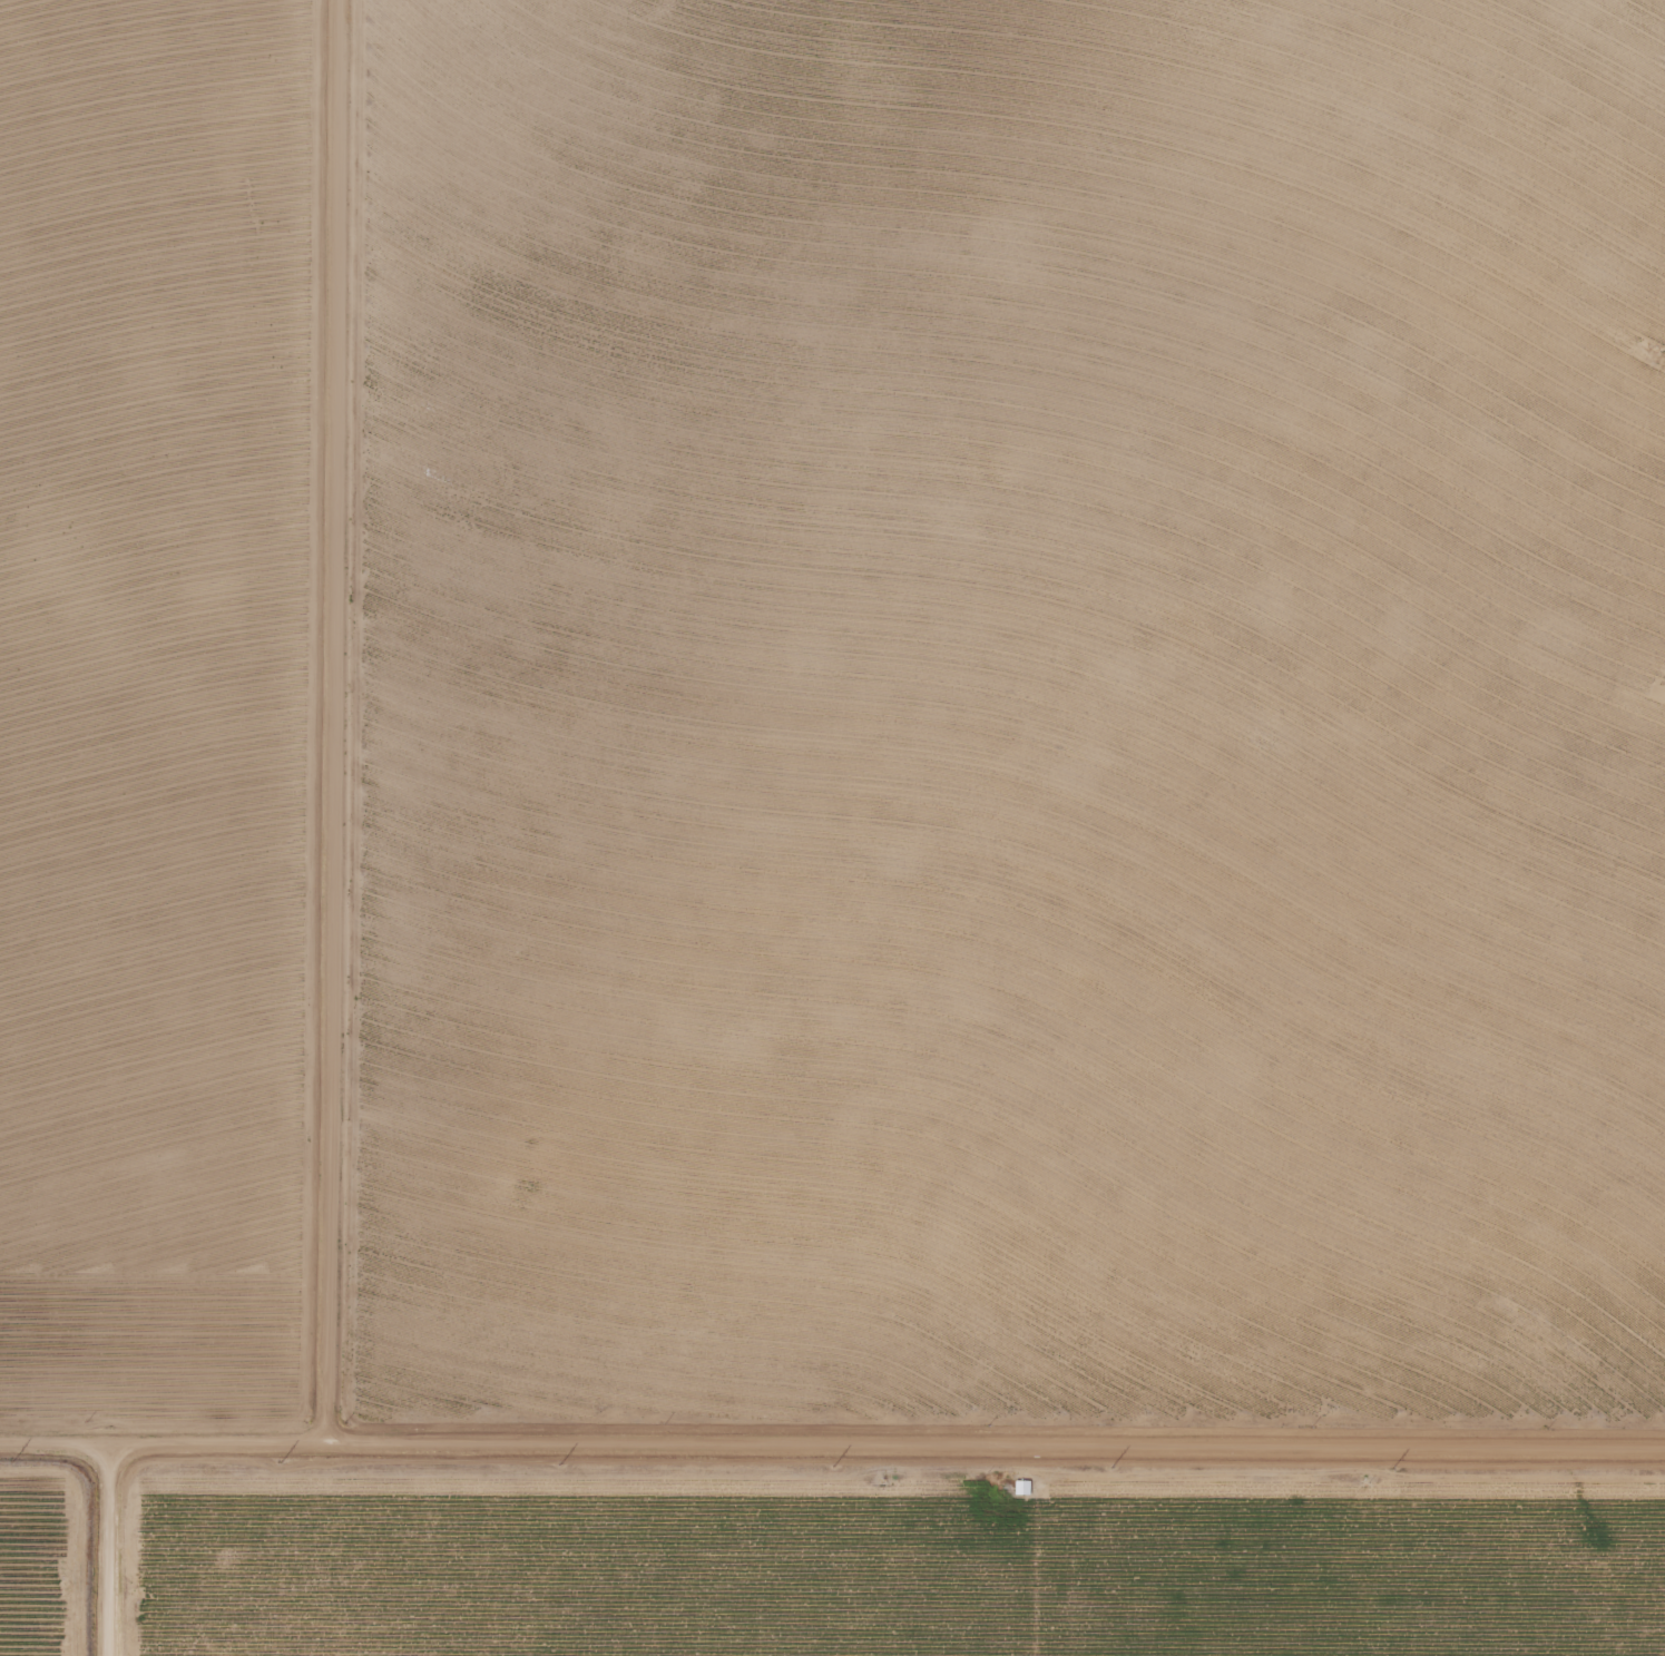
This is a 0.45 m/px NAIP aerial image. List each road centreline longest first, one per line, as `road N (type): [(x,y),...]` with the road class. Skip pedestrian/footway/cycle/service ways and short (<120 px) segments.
road 1 (residential): [(1664,1455),(0,1448)]
road 2 (residential): [(330,1446),(343,0)]
road 3 (residential): [(110,1655),(111,1448)]

